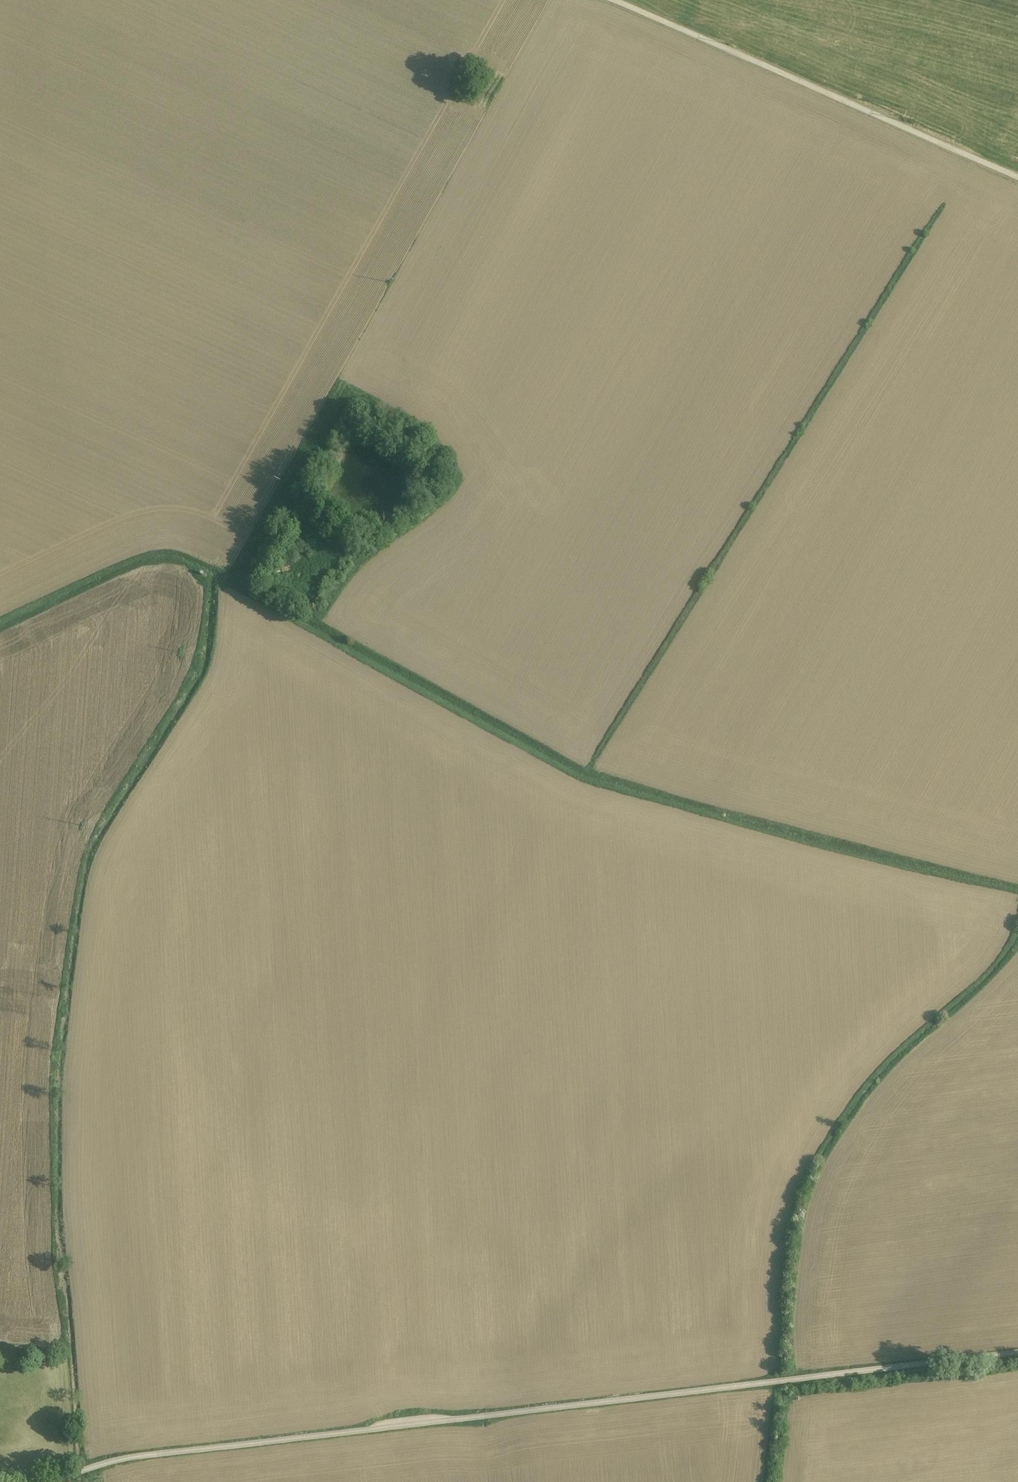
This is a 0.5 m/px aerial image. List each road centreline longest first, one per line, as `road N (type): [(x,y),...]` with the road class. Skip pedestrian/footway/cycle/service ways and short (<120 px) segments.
road 1 (track): [(44,1481),(140,1457),(1017,1353)]
road 2 (track): [(613,0),(1017,175)]

